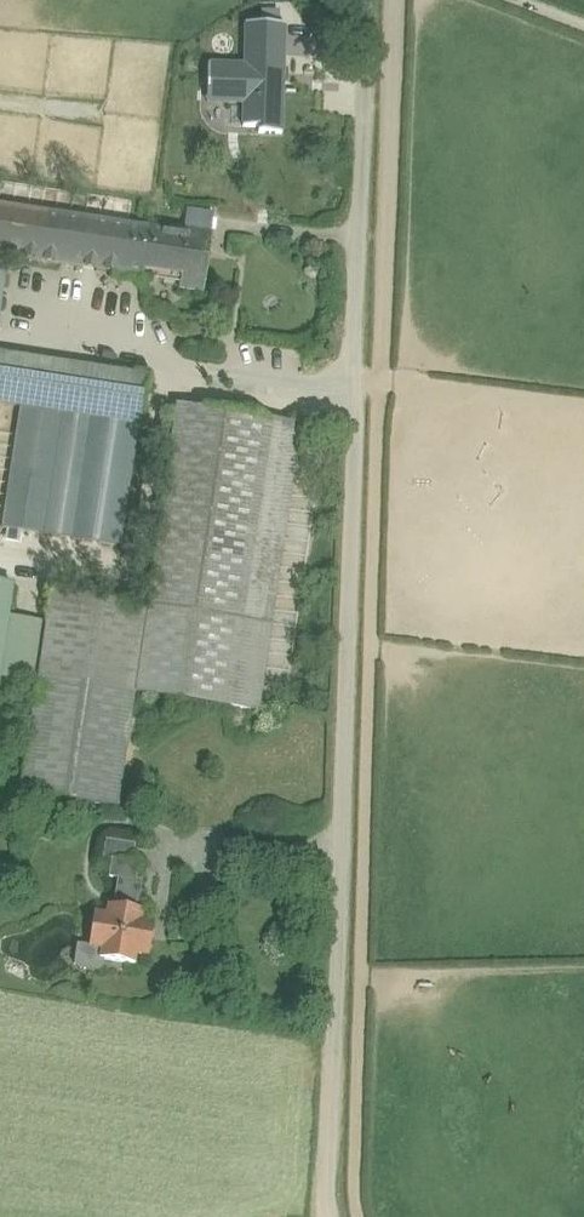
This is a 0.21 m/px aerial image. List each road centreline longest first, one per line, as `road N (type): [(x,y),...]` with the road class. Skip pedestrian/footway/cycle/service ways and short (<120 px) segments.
road 1 (unclassified): [(369,0),(332,1216)]
road 2 (track): [(358,1216),(393,2)]
road 3 (track): [(0,335),(356,384)]

